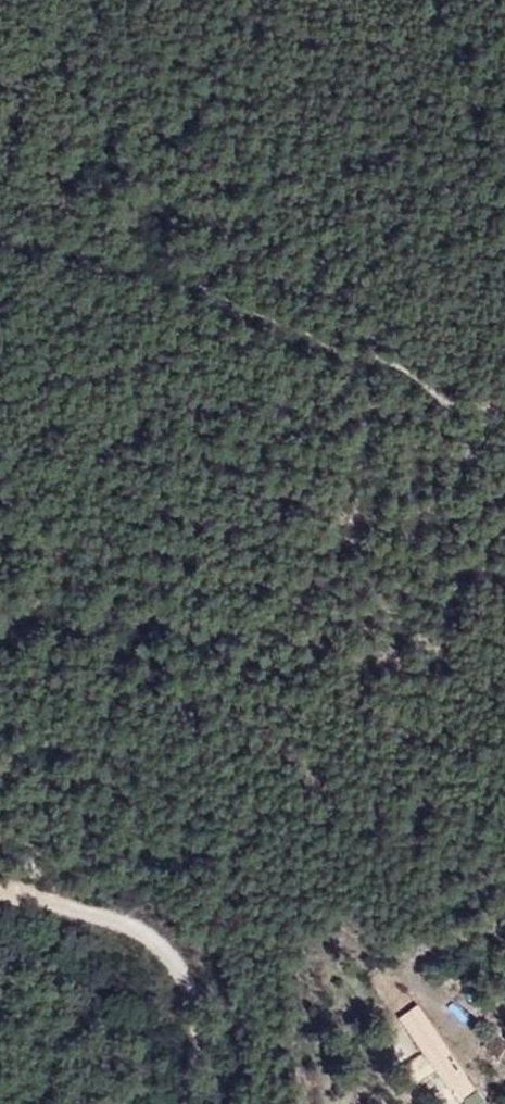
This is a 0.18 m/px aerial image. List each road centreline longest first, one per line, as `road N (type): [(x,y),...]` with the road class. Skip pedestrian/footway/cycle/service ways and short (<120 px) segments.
road 1 (track): [(0,892),(51,898),(167,950),(197,996),(204,1043),(189,1103)]

